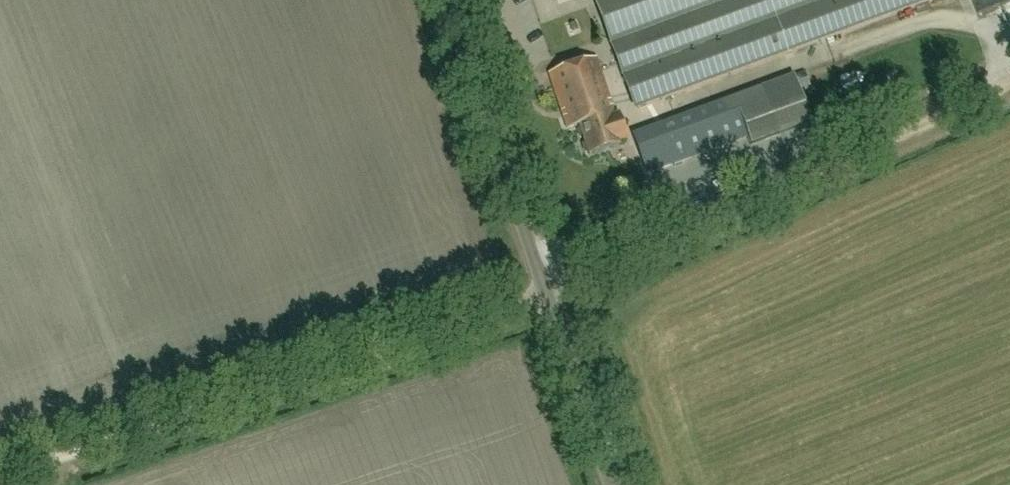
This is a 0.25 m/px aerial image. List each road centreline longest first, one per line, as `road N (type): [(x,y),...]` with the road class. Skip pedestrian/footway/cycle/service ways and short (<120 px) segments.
road 1 (track): [(0,477),(548,293),(1009,87)]
road 2 (unclassified): [(612,484),(450,0)]

